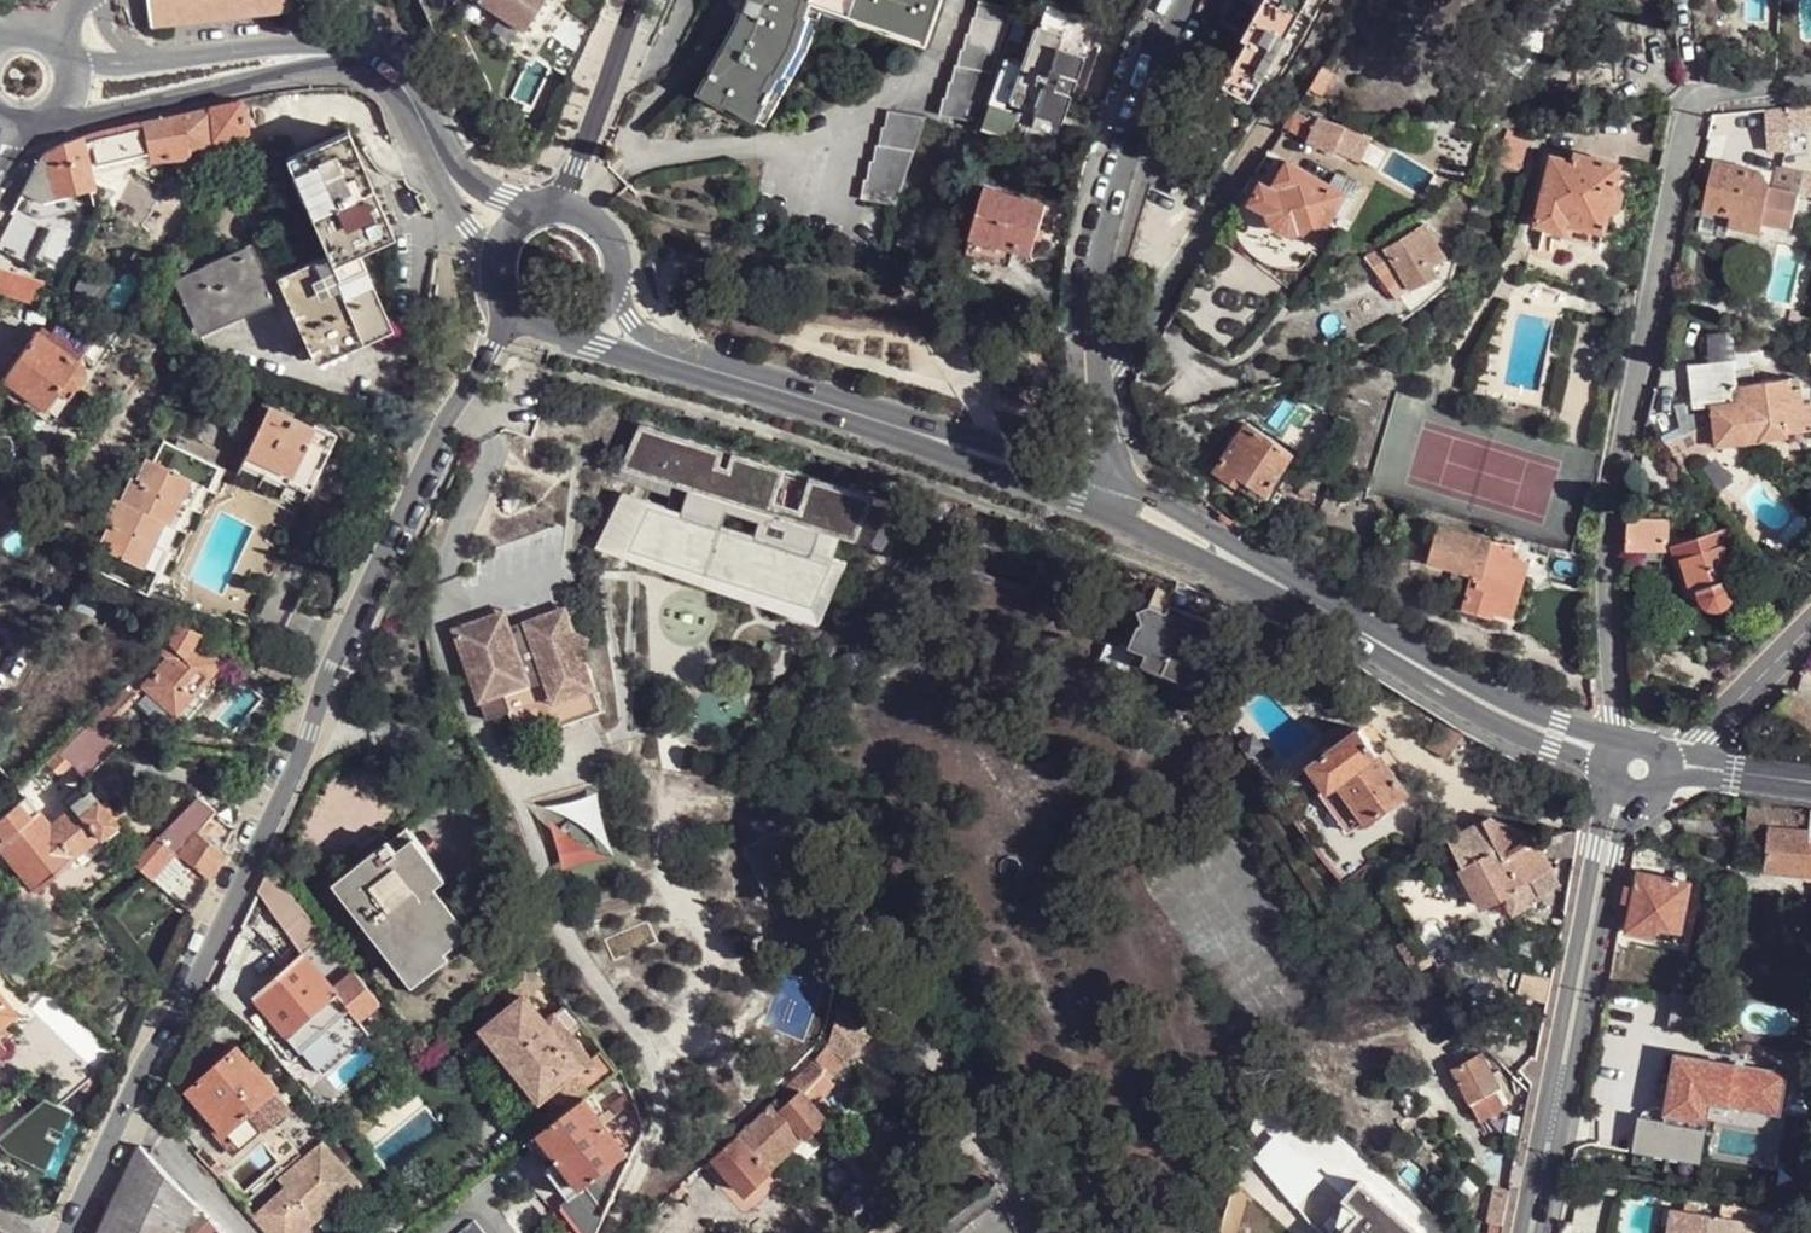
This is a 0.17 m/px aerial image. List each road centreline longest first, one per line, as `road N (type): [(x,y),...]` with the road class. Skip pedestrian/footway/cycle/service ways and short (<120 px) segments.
road 1 (tertiary): [(503,297),(493,352),(441,430),(190,989),(119,1108)]
road 2 (residential): [(1629,742),(1616,715),(1607,602),(1616,476),(1684,126),(1699,100),(1810,83)]
road 3 (unclassified): [(1109,476),(1098,254),(1128,138),(1184,0)]
road 4 (unclassified): [(1530,1232),(1604,853)]
road 5 (unclassified): [(56,120),(335,56)]
road 6 (tertiary): [(1109,476),(867,418)]
road 7 (tertiary): [(867,418),(1095,509)]
road 8 (tertiary): [(637,0),(576,165),(550,206)]
road 9 (tertiary): [(1292,593),(1242,551),(1109,476)]
road 10 (tertiary): [(1095,509),(1292,593)]
road 11 (tertiary): [(1629,742),(1433,676)]
road 12 (tertiary): [(1433,676),(1529,738),(1611,772)]
road 13 (unclassified): [(335,56),(268,47),(142,63)]
road 14 (tertiary): [(867,418),(696,367)]
road 15 (residential): [(1810,625),(1706,731),(1694,758)]
road 16 (residential): [(119,1108),(243,1232)]
road 17 (tertiary): [(1433,676),(1292,593)]
road 18 (unclassified): [(443,163),(398,83),(376,65),(335,56)]
road 19 (tertiary): [(556,331),(639,359),(696,367)]
road 20 (tertiary): [(119,1108),(63,1232)]
road 21 (tertiary): [(620,287),(612,233),(576,207),(550,206)]

